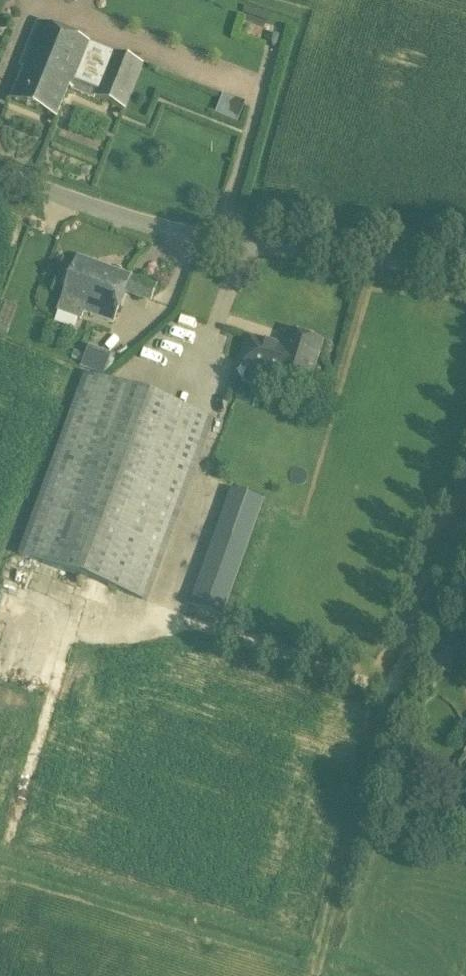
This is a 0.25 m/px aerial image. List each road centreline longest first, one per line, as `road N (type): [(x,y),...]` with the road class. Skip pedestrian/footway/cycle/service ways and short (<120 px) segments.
road 1 (unclassified): [(465,277),(260,254),(77,206),(0,173)]

